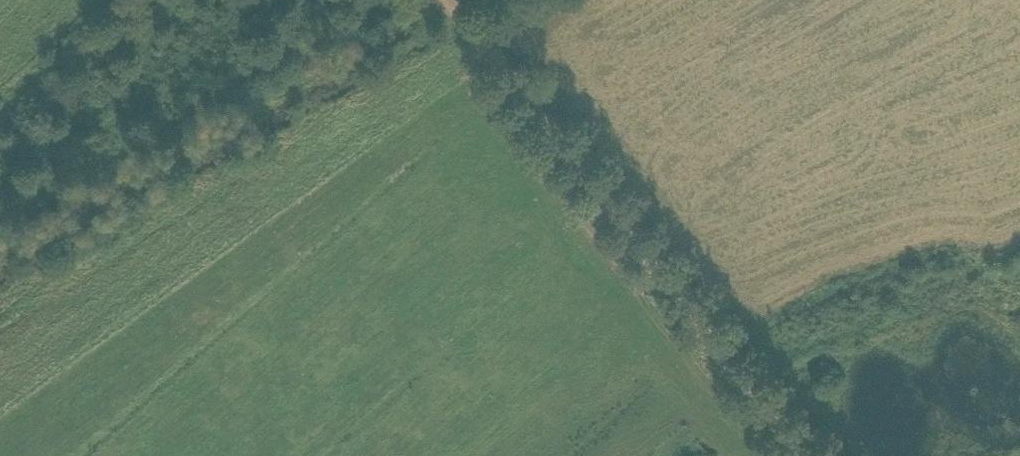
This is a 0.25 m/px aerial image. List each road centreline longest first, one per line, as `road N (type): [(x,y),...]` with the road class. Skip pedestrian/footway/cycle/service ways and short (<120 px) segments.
road 1 (track): [(798,455),(447,0)]

